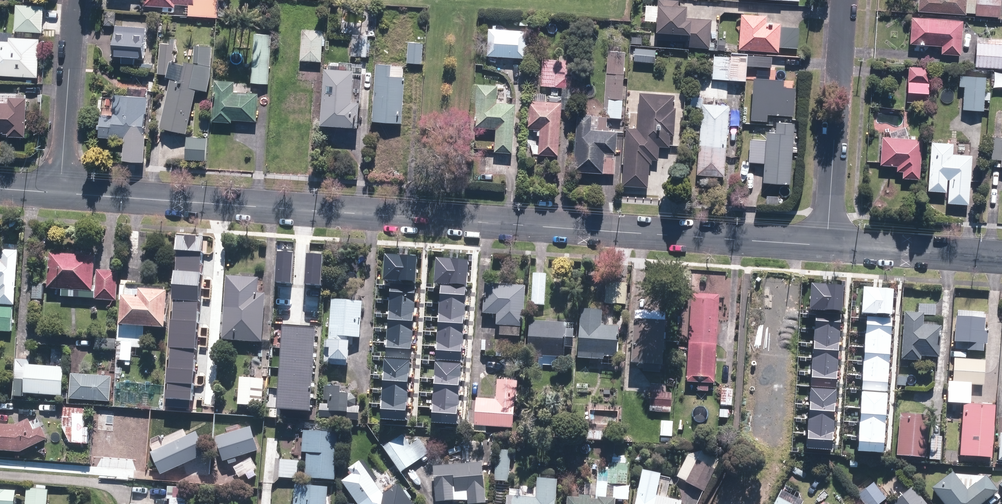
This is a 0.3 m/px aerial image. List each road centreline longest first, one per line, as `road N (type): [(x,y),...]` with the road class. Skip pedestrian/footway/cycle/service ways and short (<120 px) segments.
road 1 (residential): [(60,194),(827,246)]
road 2 (residential): [(844,0),(827,246)]
road 3 (residential): [(74,0),(60,194)]
road 4 (residential): [(827,246),(1001,257)]

